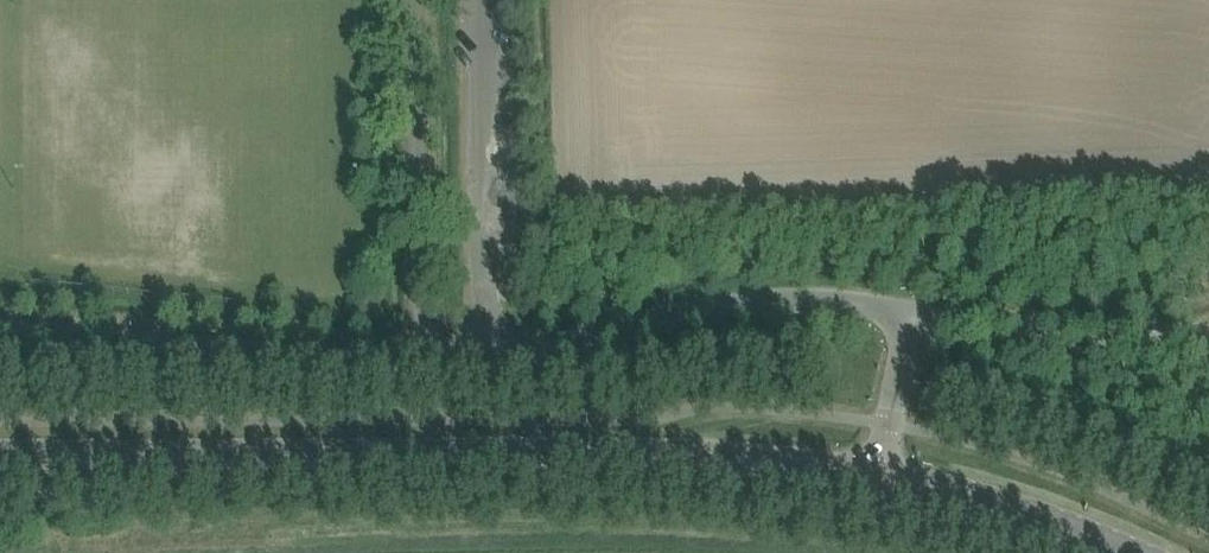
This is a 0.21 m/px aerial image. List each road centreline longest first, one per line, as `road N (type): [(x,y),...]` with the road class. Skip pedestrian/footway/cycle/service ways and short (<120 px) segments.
road 1 (tertiary): [(882,473),(678,453),(0,454)]
road 2 (unclassified): [(425,358),(762,297),(914,309)]
road 3 (unclassified): [(425,358),(0,328)]
road 4 (unclassified): [(425,358),(420,0)]
road 5 (unclassified): [(914,309),(1208,338)]
road 6 (tertiary): [(1141,552),(998,500),(882,473)]
road 7 (unclassified): [(882,473),(914,309)]

